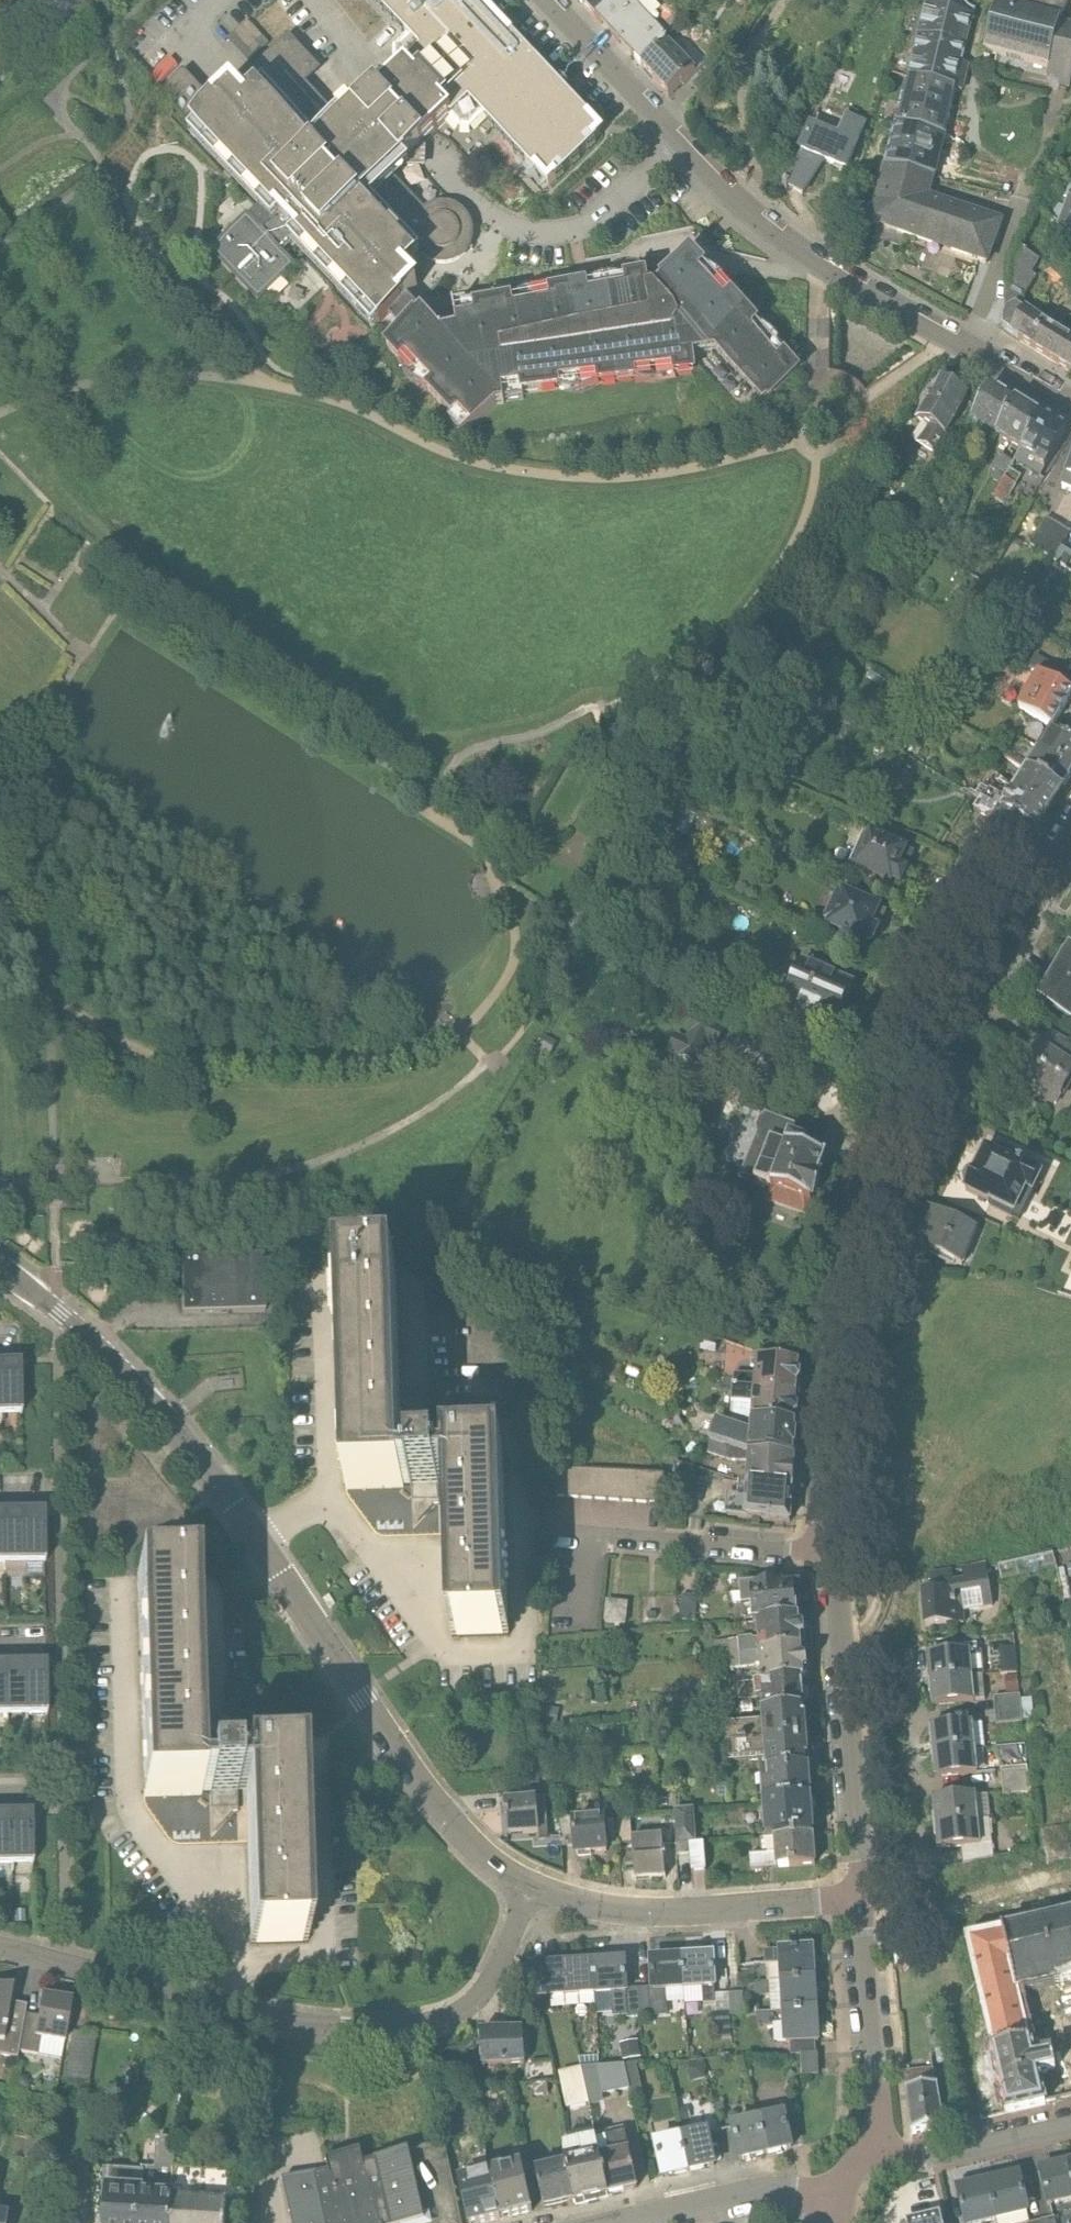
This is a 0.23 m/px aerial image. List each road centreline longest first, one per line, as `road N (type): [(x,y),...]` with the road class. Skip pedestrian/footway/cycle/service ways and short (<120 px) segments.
road 1 (residential): [(864,1878),(839,1557),(839,1363),(850,1285),(874,1196),(917,1103),(1070,835)]
road 2 (residential): [(531,1887),(500,1868),(416,1775),(167,1420),(112,1362),(0,1270)]
road 3 (residential): [(1070,405),(818,268),(761,224),(545,0)]
road 4 (residential): [(0,1944),(289,2019),(427,2024),(480,1996),(531,1887)]
road 5 (residential): [(865,1896),(642,1910),(531,1887)]
road 6 (residential): [(864,1878),(915,1860),(910,1646)]
road 7 (residential): [(873,2152),(883,2122),(865,1896)]
road 8 (residential): [(618,2222),(752,2192),(840,2196)]
road 9 (residential): [(1070,2124),(926,2156),(873,2152)]
road 10 (track): [(865,1929),(1022,1890)]

